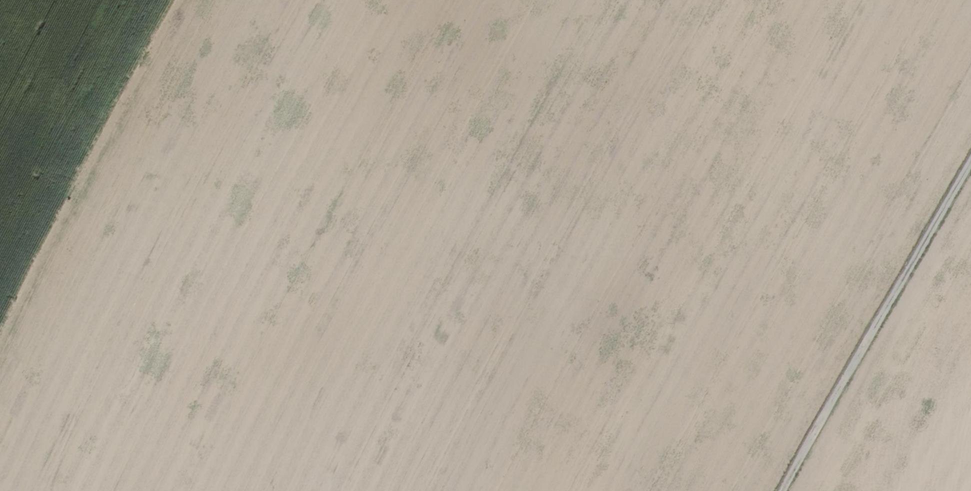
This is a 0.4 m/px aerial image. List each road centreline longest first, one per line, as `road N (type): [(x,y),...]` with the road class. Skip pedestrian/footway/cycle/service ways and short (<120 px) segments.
road 1 (track): [(789,490),(970,151)]

